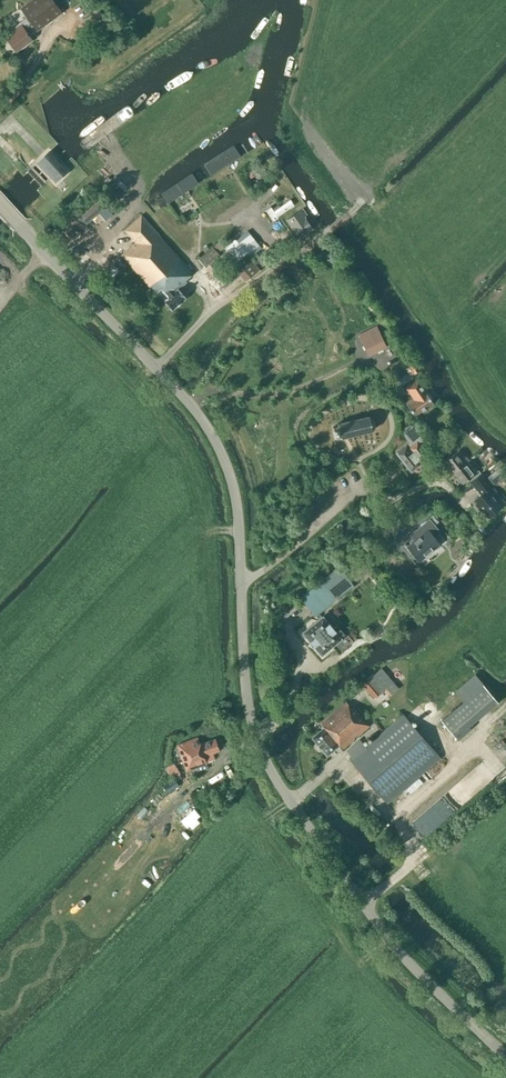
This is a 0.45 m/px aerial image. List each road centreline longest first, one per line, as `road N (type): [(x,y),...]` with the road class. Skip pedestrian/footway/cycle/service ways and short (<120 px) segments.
road 1 (tertiary): [(505,1059),(406,962),(265,758),(248,691),(239,507),(208,428),(21,226)]
road 2 (track): [(242,582),(365,489),(389,502),(439,478),(467,506)]
road 3 (track): [(192,407),(209,391),(287,393),(364,361),(391,366)]

